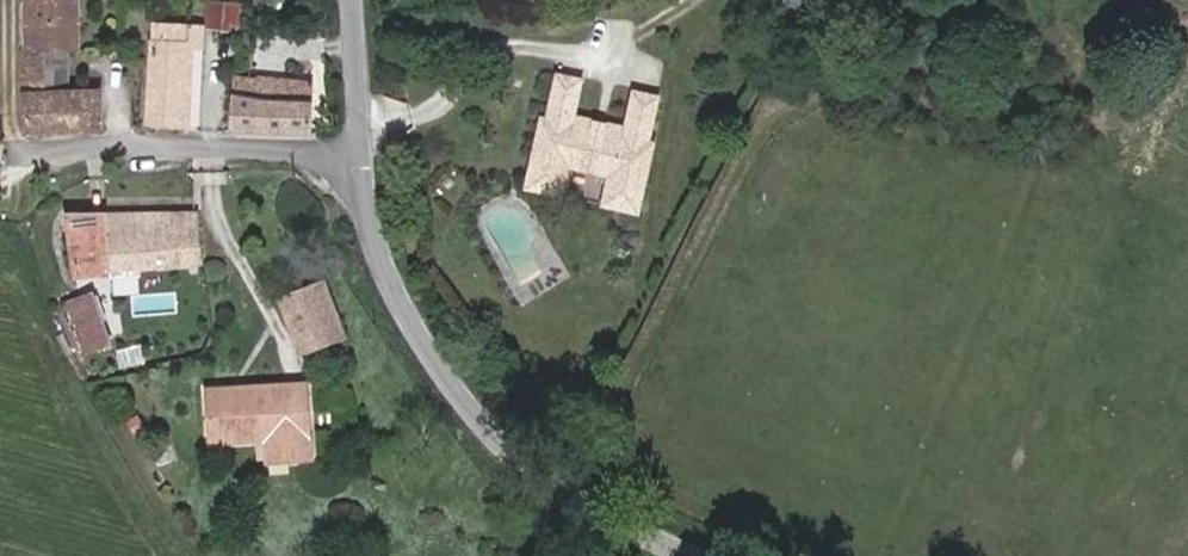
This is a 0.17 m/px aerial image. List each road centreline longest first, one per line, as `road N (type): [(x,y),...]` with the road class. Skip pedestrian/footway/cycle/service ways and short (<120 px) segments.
road 1 (tertiary): [(689,555),(612,520),(495,432),(430,354),(361,198),(352,0)]

